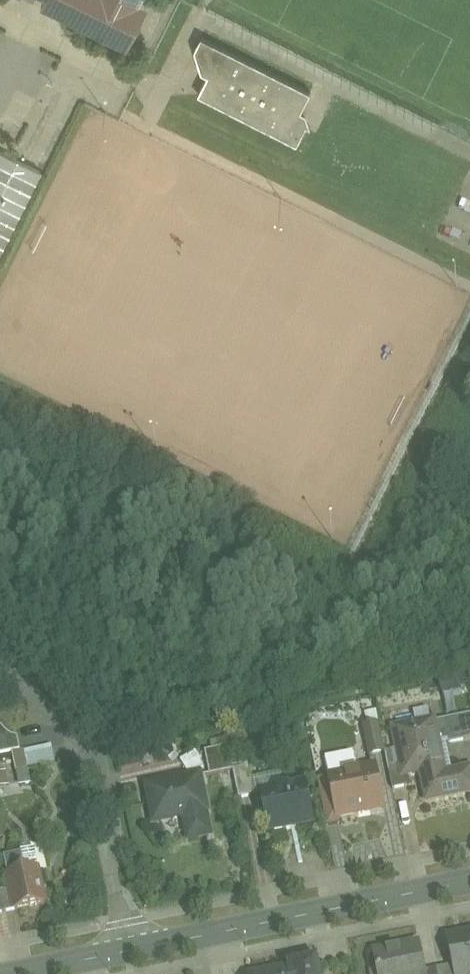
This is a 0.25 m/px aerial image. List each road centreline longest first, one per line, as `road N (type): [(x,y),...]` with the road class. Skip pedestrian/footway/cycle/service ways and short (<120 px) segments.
road 1 (secondary): [(131,950),(469,880)]
road 2 (residential): [(131,950),(83,751),(0,678)]
road 3 (secondary): [(13,973),(131,950)]

